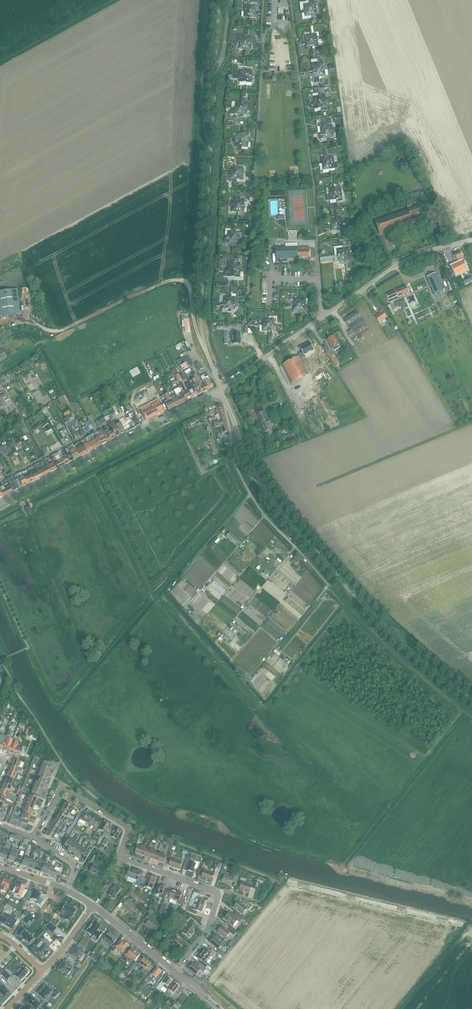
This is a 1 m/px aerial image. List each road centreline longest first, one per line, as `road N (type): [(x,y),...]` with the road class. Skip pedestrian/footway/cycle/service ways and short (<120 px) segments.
road 1 (track): [(471,716),(462,709),(340,858),(291,849),(222,811),(122,777),(66,716),(68,708),(56,704),(29,647)]
road 2 (tertiary): [(471,700),(388,630),(280,510),(225,401)]
road 3 (unclassified): [(212,365),(201,309),(215,64)]
road 4 (residential): [(32,838),(66,790),(126,825),(125,858),(216,893)]
road 5 (tertiary): [(0,504),(220,395)]
road 6 (track): [(348,586),(379,636),(462,709)]
road 7 (track): [(327,584),(265,516),(233,458)]
road 8 (residential): [(0,480),(133,409)]
road 9 (residential): [(324,315),(400,263),(449,245)]
road 10 (track): [(206,0),(202,109),(210,141)]
road 11 (residential): [(221,388),(324,315)]

